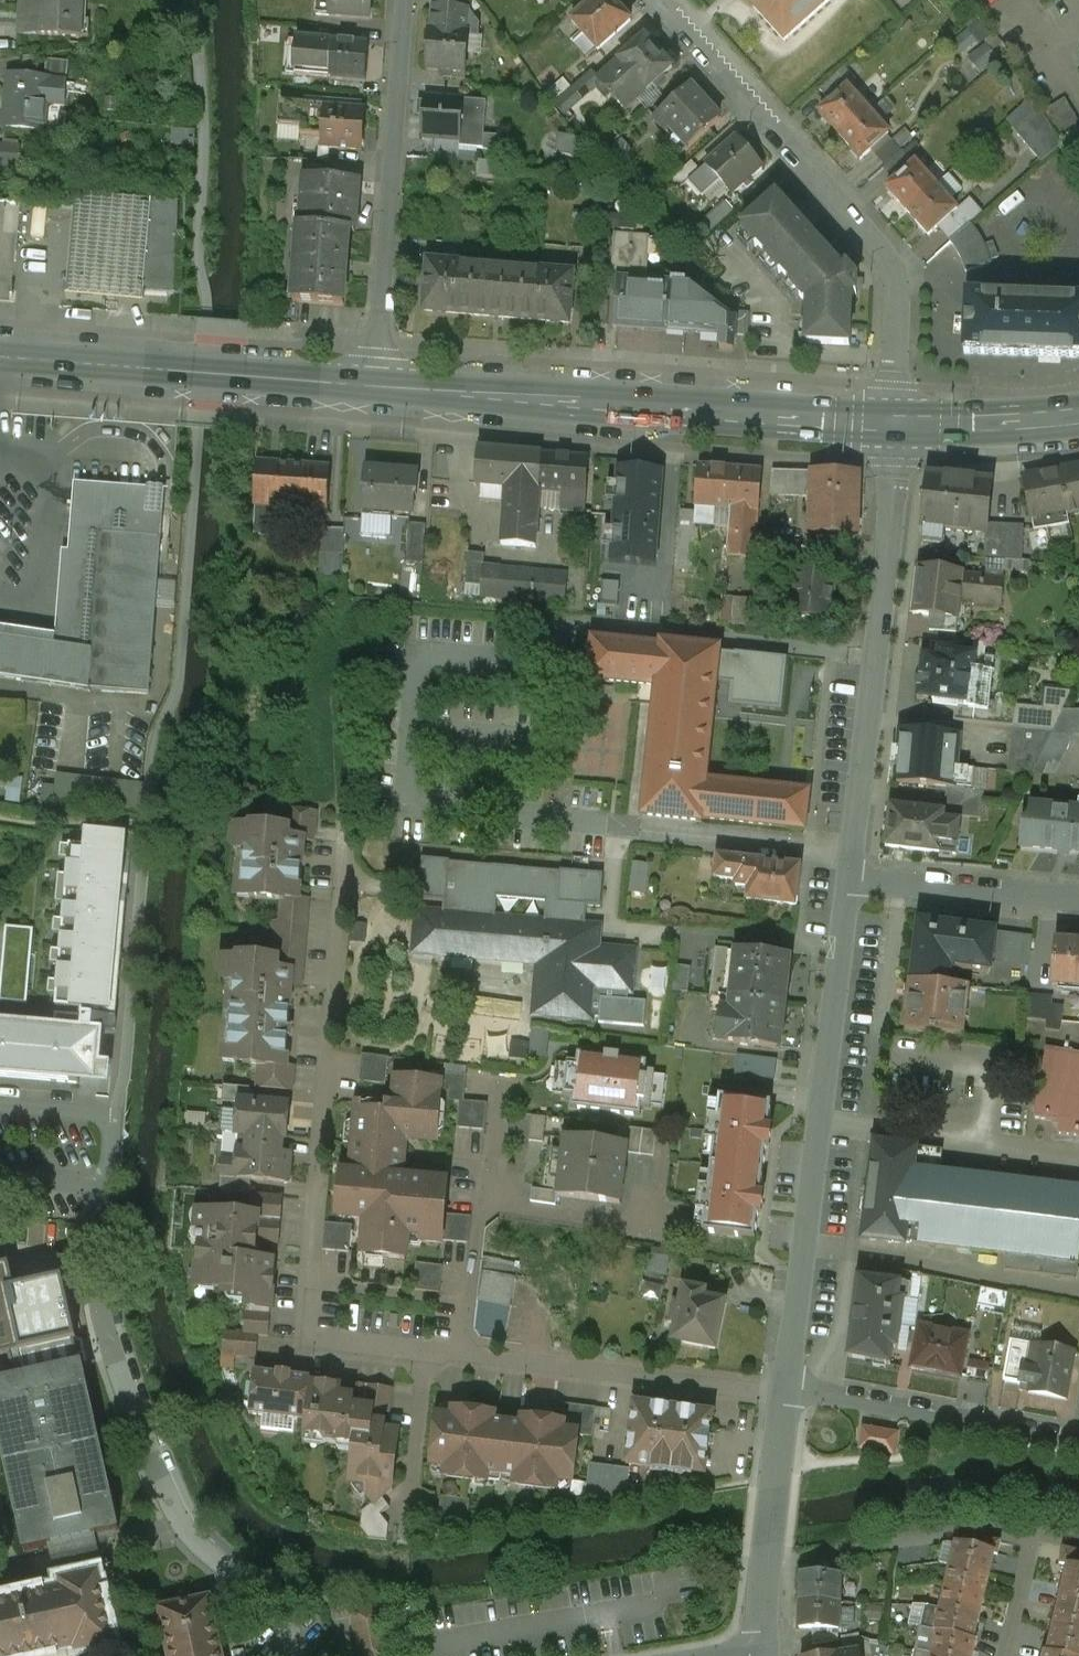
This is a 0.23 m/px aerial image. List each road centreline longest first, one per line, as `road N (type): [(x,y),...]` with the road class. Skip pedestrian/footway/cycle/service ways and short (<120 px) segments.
road 1 (residential): [(347,822),(309,1346),(427,1358)]
road 2 (residential): [(0,1179),(105,1190),(102,1273),(111,1333),(141,1424),(185,1522),(275,1600),(291,1655)]
road 3 (residential): [(847,881),(784,1396)]
road 4 (secondary): [(378,389),(895,425)]
road 5 (residential): [(661,0),(877,242),(895,284),(895,425)]
road 6 (residential): [(895,425),(847,881)]
road 7 (residential): [(408,0),(378,389)]
road 8 (secondary): [(0,359),(378,389)]
road 9 (residential): [(457,1361),(784,1396)]
road 10 (residential): [(784,1396),(1078,1445)]
road 11 (residential): [(769,1555),(988,1526),(1038,1532)]
road 12 (residential): [(847,881),(1078,898)]
road 13 (residential): [(407,1553),(427,1358)]
road 14 (secondary): [(895,425),(1078,416)]
road 15 (residential): [(481,1203),(624,1225),(651,1209)]
road 16 (residential): [(457,1361),(481,1203)]
road 17 (residential): [(784,1396),(769,1555)]
road 18 (residential): [(1007,1655),(1038,1532)]

